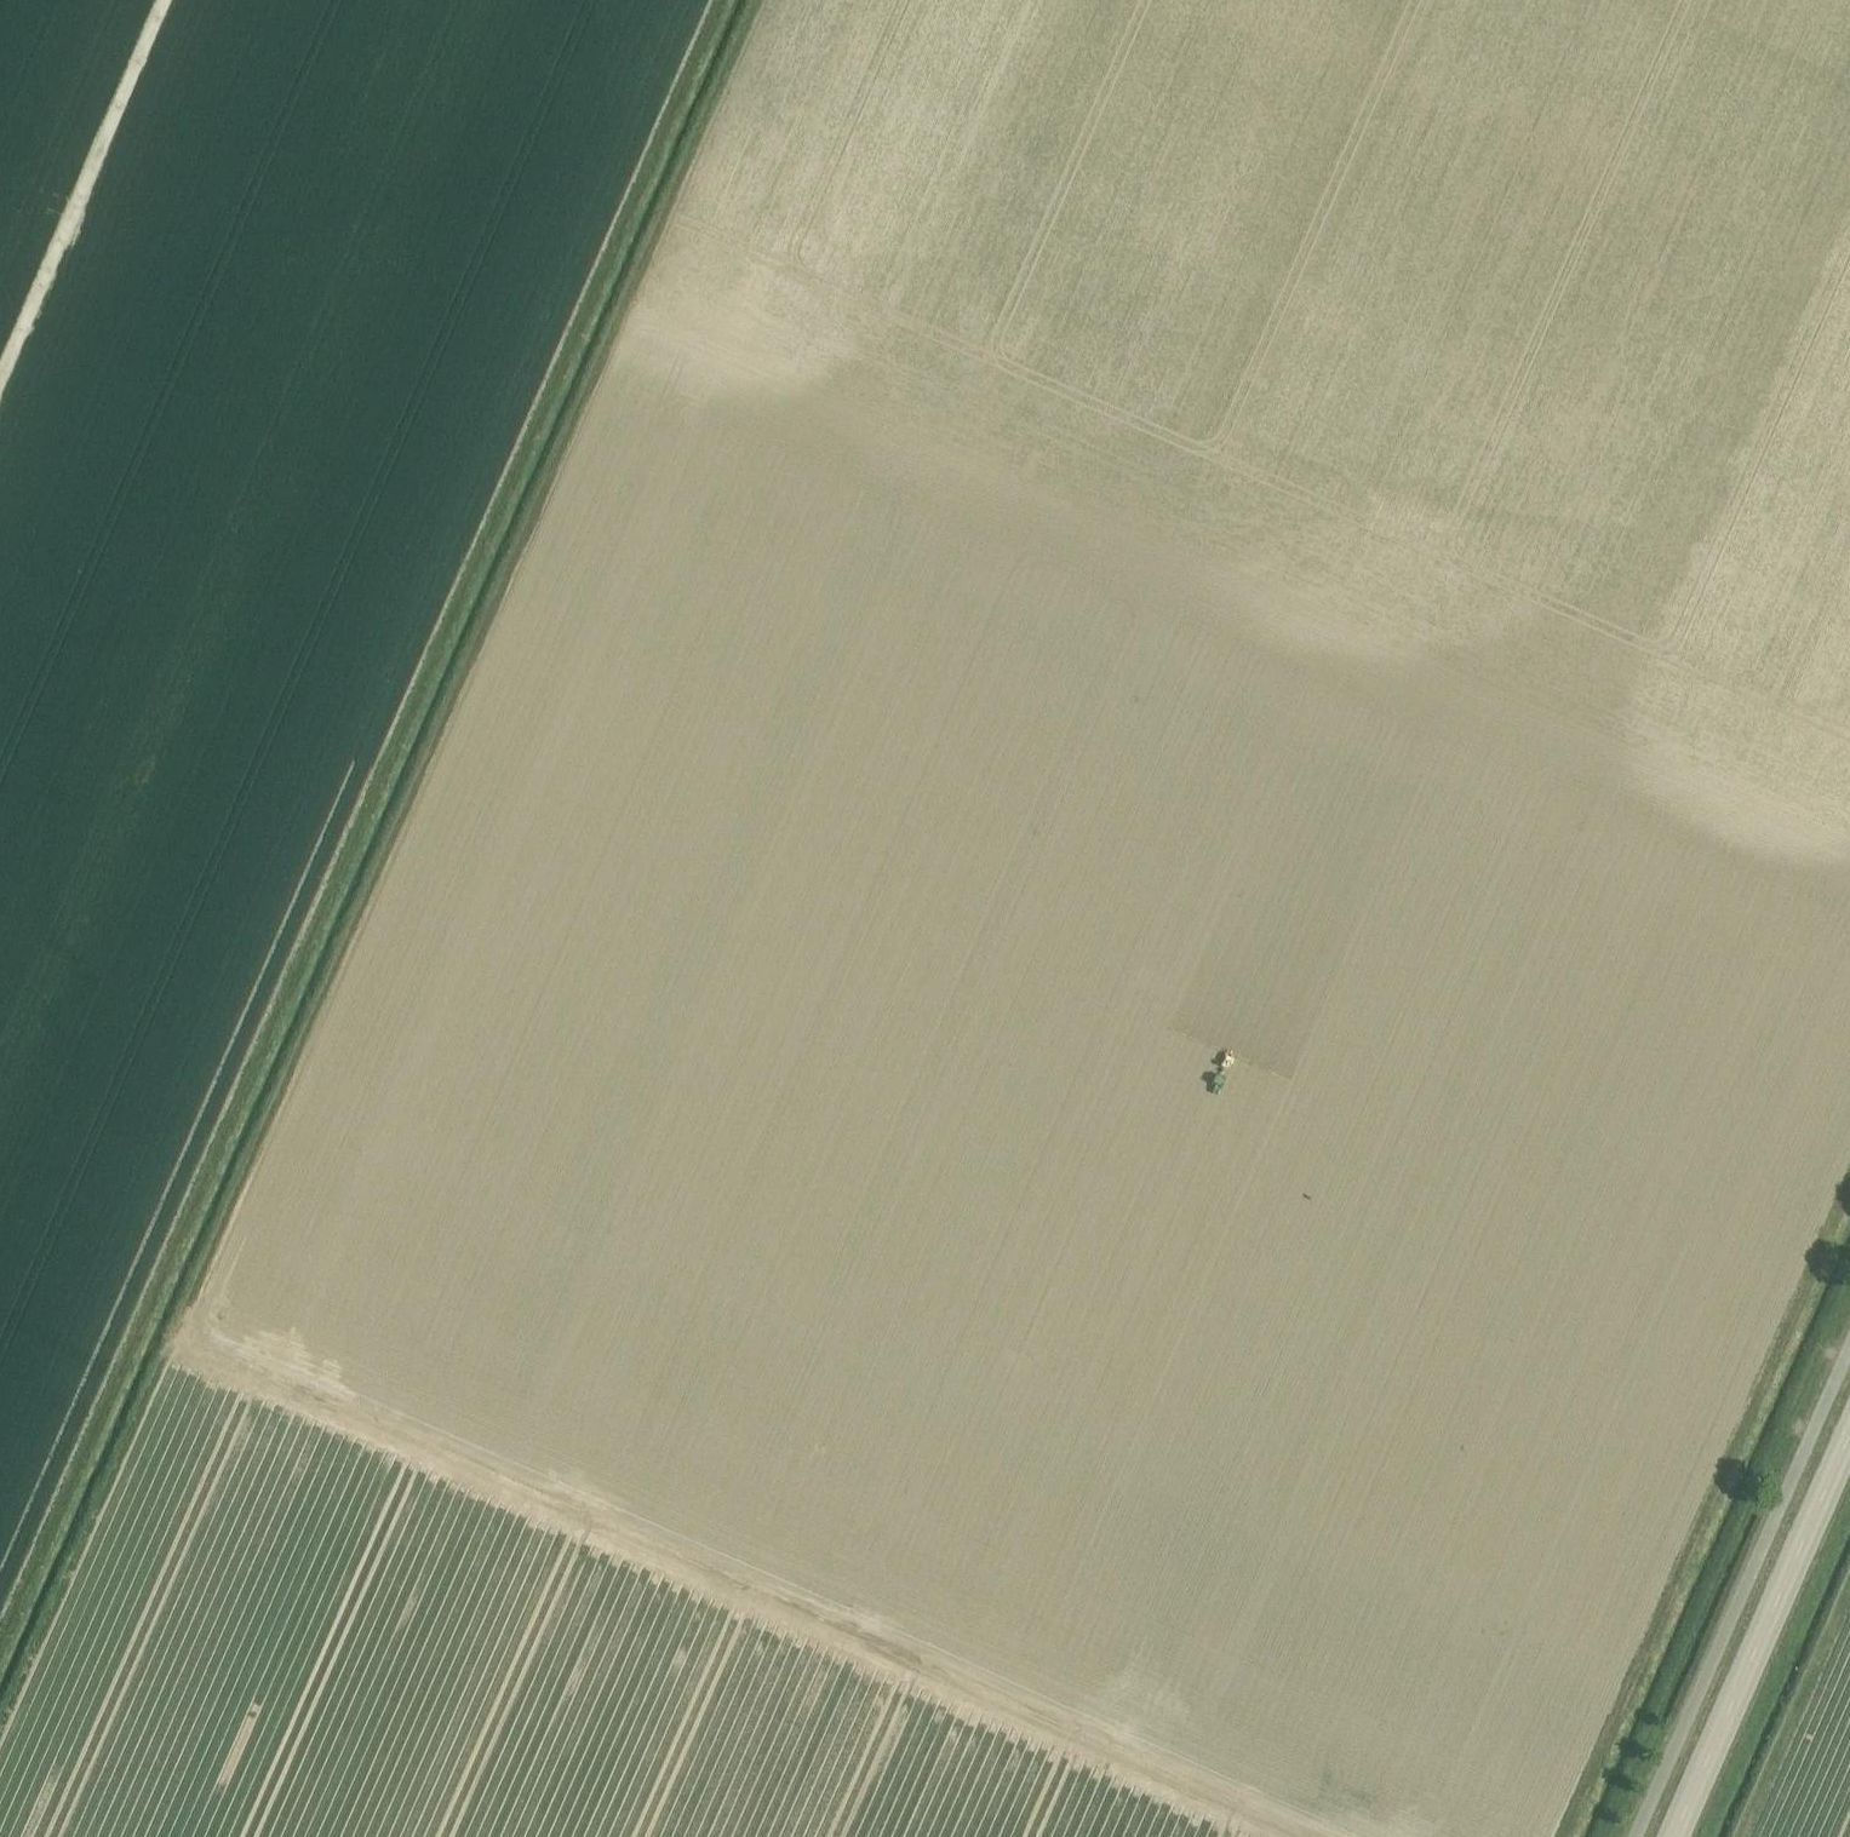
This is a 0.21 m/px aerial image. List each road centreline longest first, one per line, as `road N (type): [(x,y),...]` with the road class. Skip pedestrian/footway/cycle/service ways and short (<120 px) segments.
road 1 (secondary): [(1674,1836),(1849,1434)]
road 2 (track): [(0,382),(165,0)]

